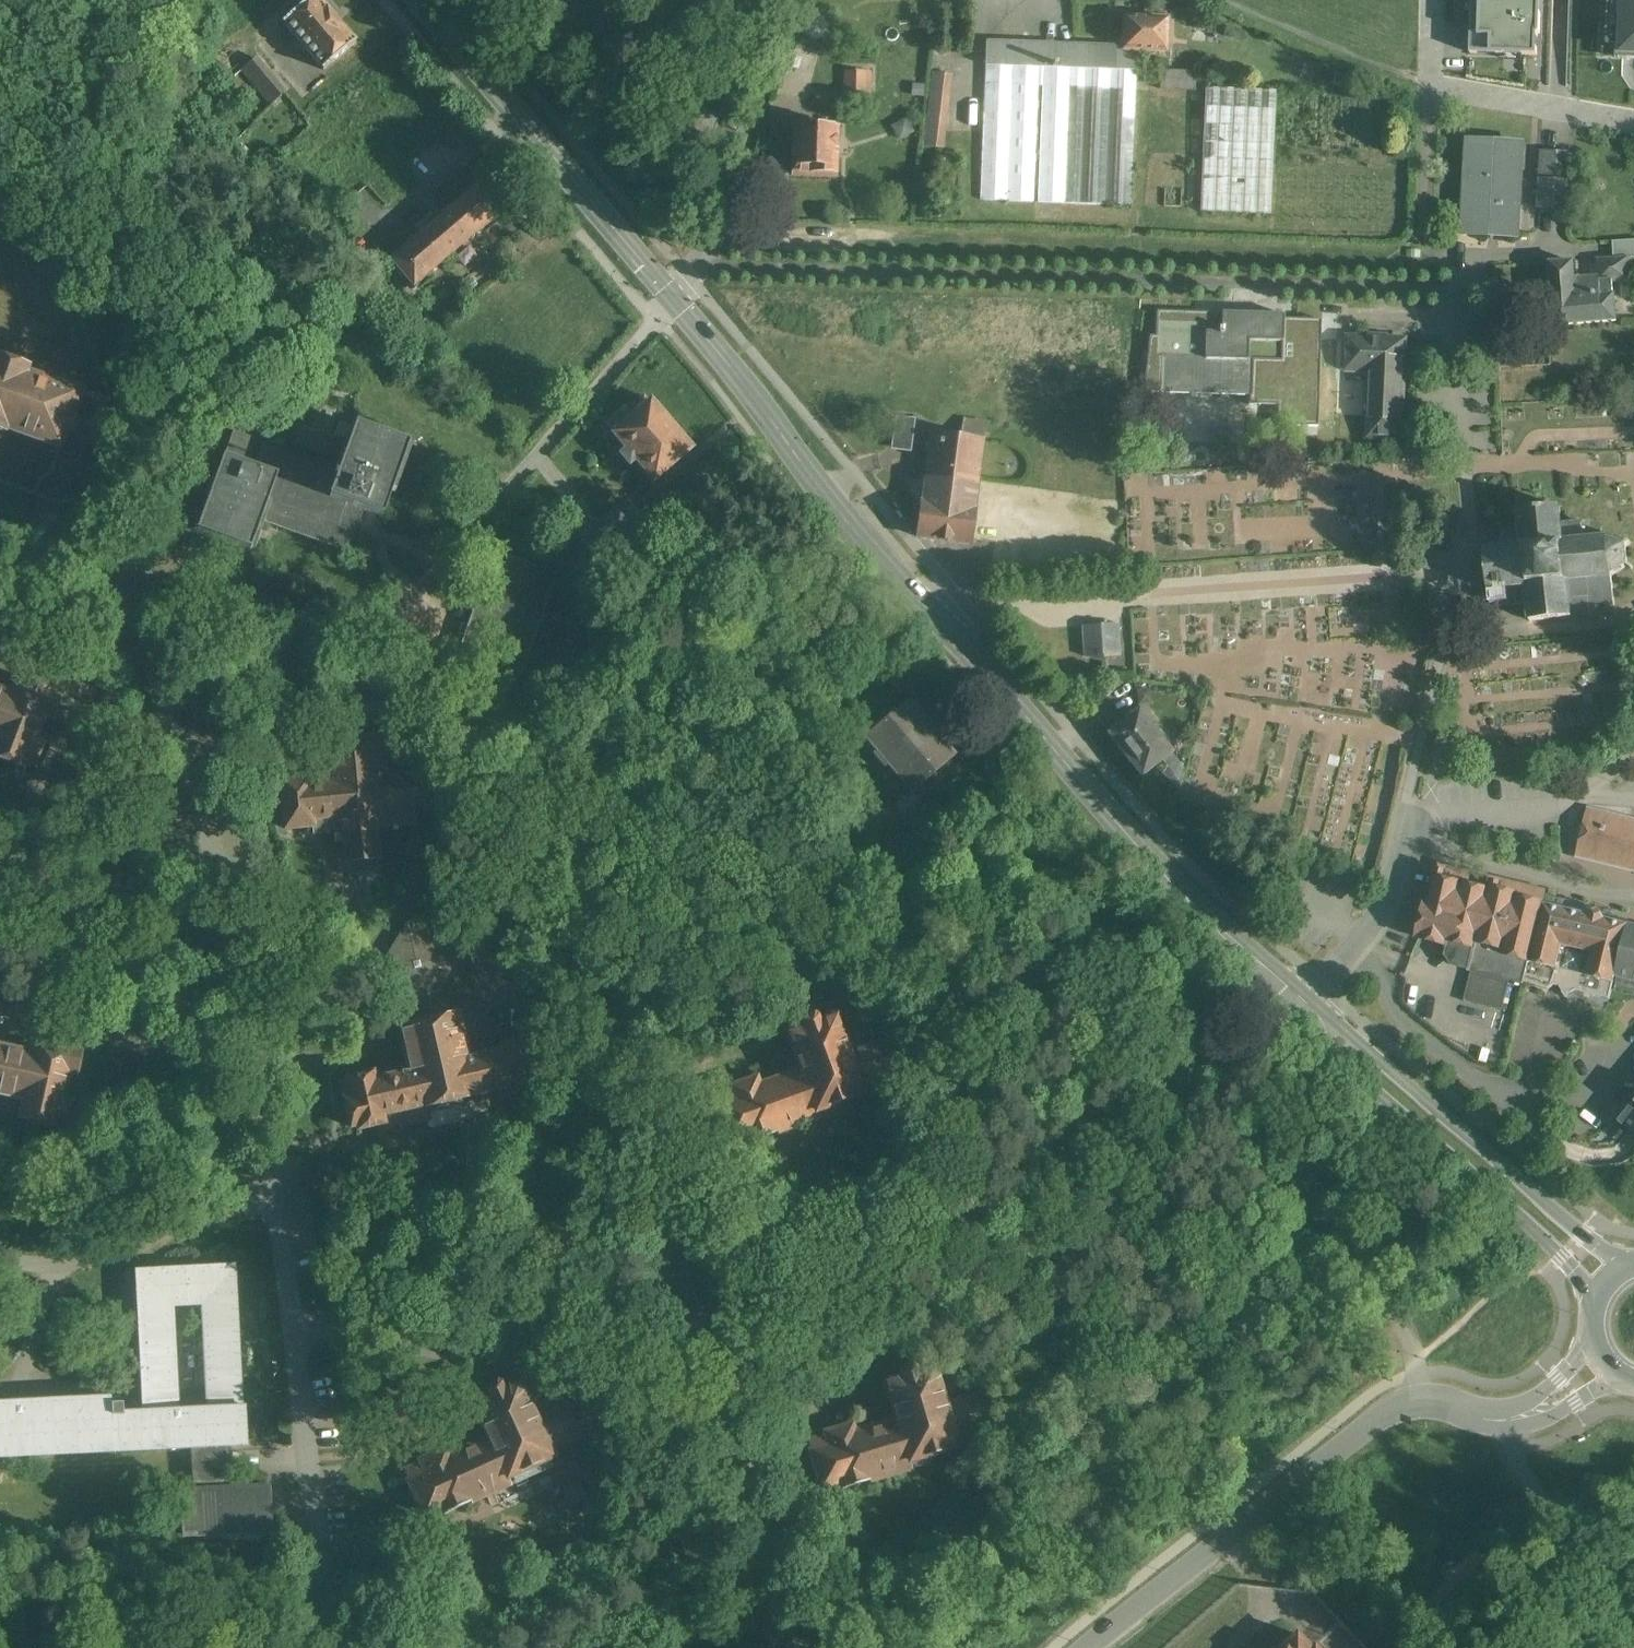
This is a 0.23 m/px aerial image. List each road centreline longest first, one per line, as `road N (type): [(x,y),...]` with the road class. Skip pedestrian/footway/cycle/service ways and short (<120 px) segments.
road 1 (secondary): [(1304,1003),(865,543),(426,0)]
road 2 (track): [(817,827),(1036,965),(1223,1120),(1415,1352),(1418,1401)]
road 3 (residential): [(1087,1647),(1389,1411),(1438,1399),(1504,1420),(1552,1402),(1608,1363)]
road 4 (residential): [(696,1324),(528,730)]
road 5 (residential): [(262,1073),(244,971),(139,588)]
road 6 (secondary): [(1617,1286),(1304,1003)]
road 7 (residential): [(528,730),(362,663),(139,588)]
road 8 (residential): [(1405,813),(1443,660),(1467,472)]
road 9 (residential): [(304,1333),(399,1339),(637,1388)]
road 10 (residential): [(320,1647),(304,1333)]
road 11 (residential): [(528,730),(817,827)]
road 12 (residential): [(0,1259),(56,1269),(278,1193)]
road 13 (track): [(708,265),(710,207),(785,0)]
road 14 (track): [(1483,1417),(1603,1582),(1623,1647)]
road 15 (residential): [(0,1007),(262,1073)]
road 16 (residential): [(789,1647),(721,1410)]
road 17 (residential): [(1405,813),(1380,905),(1304,1003)]
road 18 (residential): [(1633,122),(1433,90)]
road 19 (residential): [(139,588),(0,530)]
road 20 (residential): [(304,1333),(278,1193)]
road 21 (residential): [(278,1193),(262,1073)]

